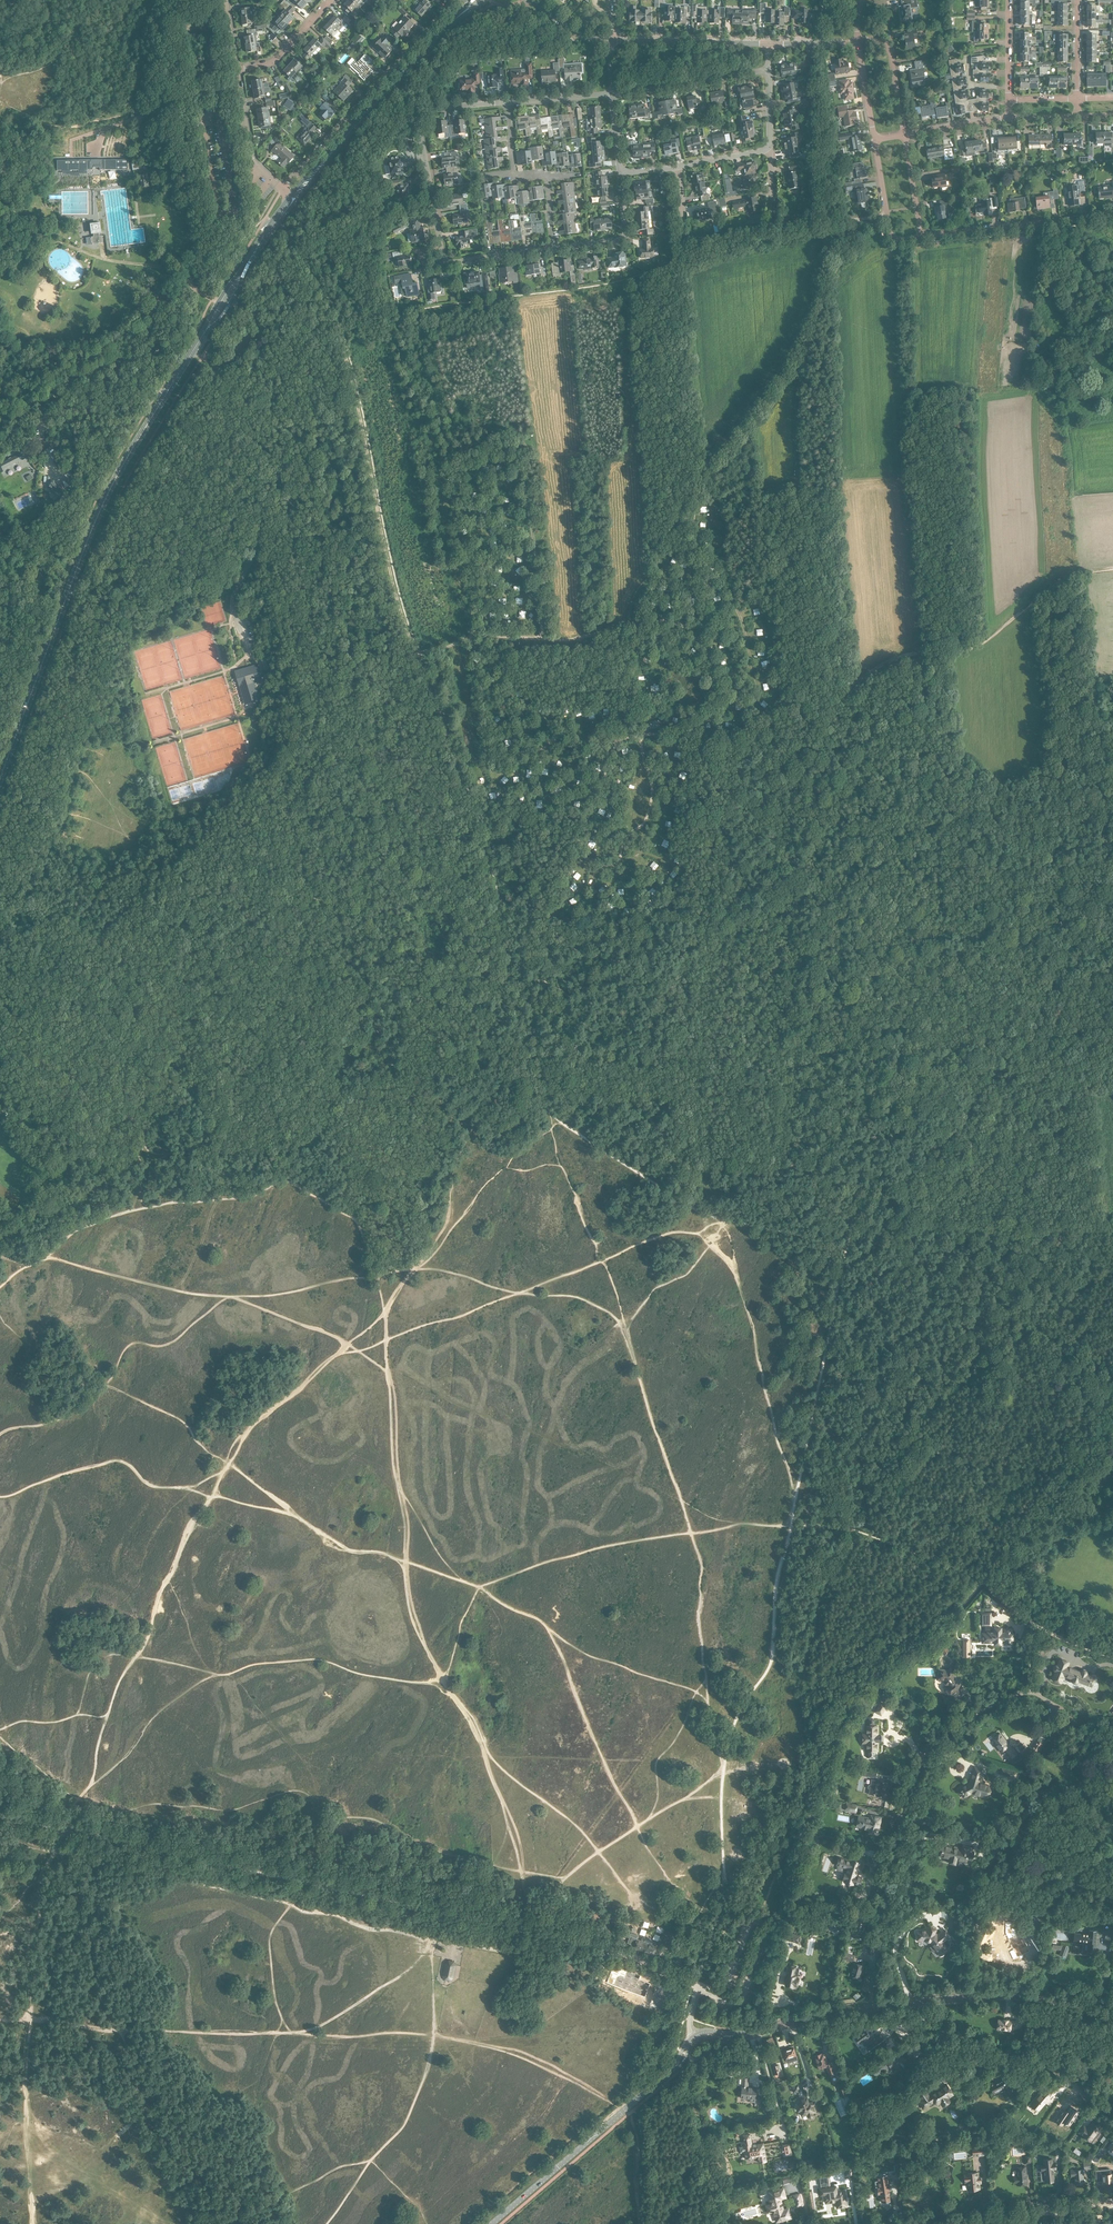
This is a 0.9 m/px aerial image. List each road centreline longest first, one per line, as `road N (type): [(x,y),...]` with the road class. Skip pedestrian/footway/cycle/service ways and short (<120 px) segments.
road 1 (track): [(1112,1371),(1086,1459),(952,1617),(887,1650),(861,1684),(807,1800),(715,1945),(700,1984)]
road 2 (track): [(1112,570),(1066,575),(967,648),(893,662),(827,717),(745,731),(560,743),(513,759),(459,759)]
road 3 (track): [(625,738),(638,644),(634,612),(659,556),(688,503),(782,391),(858,218)]
road 4 (track): [(455,756),(460,799),(486,853),(509,954),(505,1029),(457,1175),(376,1195),(356,1220)]
road 5 (secondary): [(0,788),(103,504),(166,395)]
road 6 (track): [(508,973),(556,986),(614,1060),(626,1101),(695,1171),(814,1171)]
road 7 (residential): [(871,2006),(864,1944),(910,1777),(948,1732),(1028,1691)]
road 8 (track): [(1107,1274),(911,1422),(869,1480),(849,1528)]
road 9 (track): [(396,1482),(411,1610),(444,1681),(478,1587)]
road 10 (track): [(416,654),(474,637),(573,640),(708,608)]
road 11 (track): [(444,1681),(482,1743),(519,1851),(534,1930)]
road 12 (residential): [(458,0),(283,190)]
road 13 (track): [(858,1197),(893,1223),(1011,1232),(1106,1226)]
road 14 (secondary): [(676,2066),(491,2223)]
road 15 (secondary): [(294,200),(450,22)]
road 16 (secondary): [(166,395),(294,200)]
road 17 (residential): [(920,2001),(931,2025),(1048,2073),(1112,2119)]
road 18 (track): [(721,732),(688,503)]
road 19 (residential): [(439,242),(417,110),(510,103)]
road 20 (track): [(478,1587),(548,1562),(693,1533)]
road 21 (secondary): [(1112,2018),(1016,1994),(920,2001)]
road 22 (residential): [(923,236),(1112,214)]
road 23 (track): [(639,735),(652,784),(643,825),(608,867),(568,866)]
road 24 (track): [(146,1161),(130,1162),(0,1240)]
road 25 (track): [(457,1175),(450,1233),(386,1315)]
road 26 (unclassified): [(187,283),(84,406)]
road 27 (residential): [(767,43),(610,39)]
road 28 (residential): [(613,93),(768,69)]
road 29 (residential): [(1112,1656),(1033,1624),(1028,1691)]
road 30 (track): [(386,1340),(396,1482)]
road 31 (secondary): [(734,2036),(871,2006)]
road 32 (residential): [(556,249),(619,242),(626,234),(620,172)]
road 33 (residential): [(283,190),(254,164),(237,70)]
road 34 (residential): [(237,70),(274,61),(331,0)]
road 35 (residential): [(904,135),(888,49),(858,39)]

